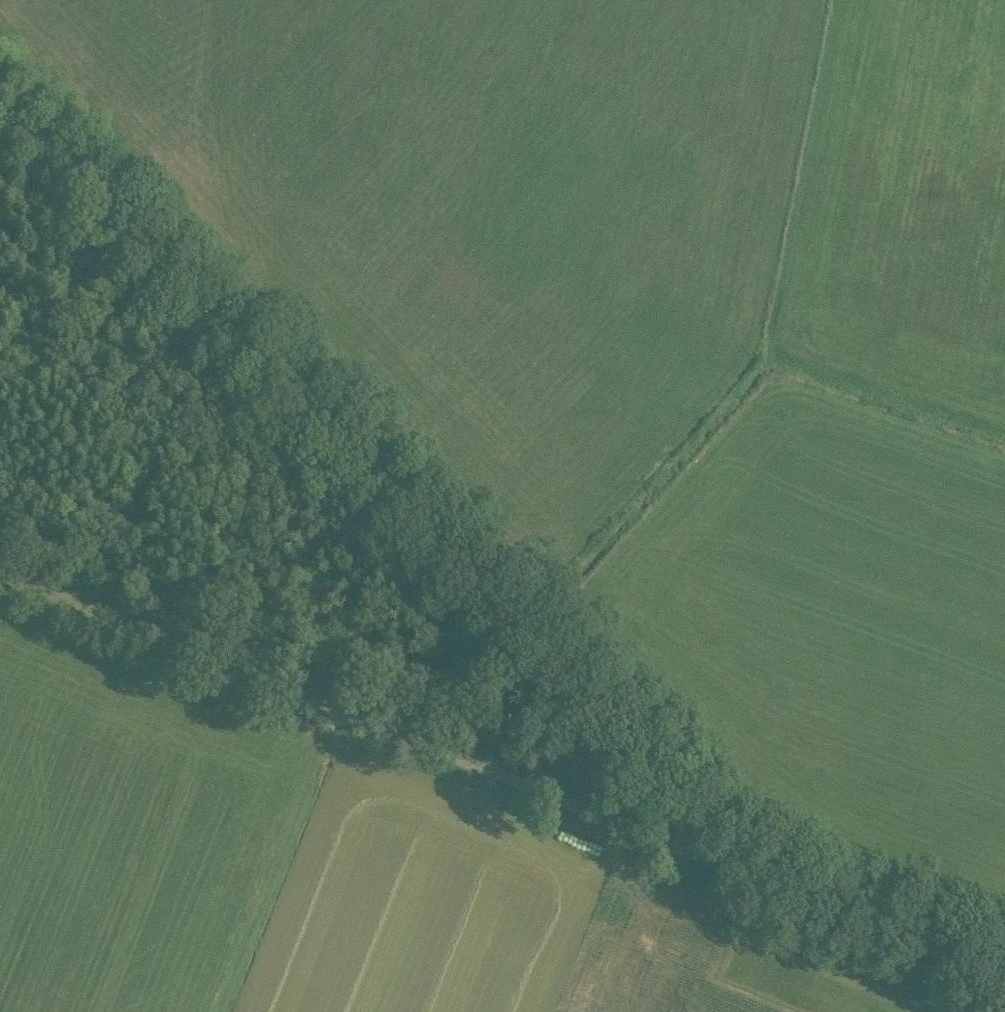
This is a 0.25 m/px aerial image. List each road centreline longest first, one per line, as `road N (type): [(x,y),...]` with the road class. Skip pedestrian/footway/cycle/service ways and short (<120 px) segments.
road 1 (unclassified): [(1004,970),(0,572)]
road 2 (track): [(0,93),(681,791),(715,860)]

